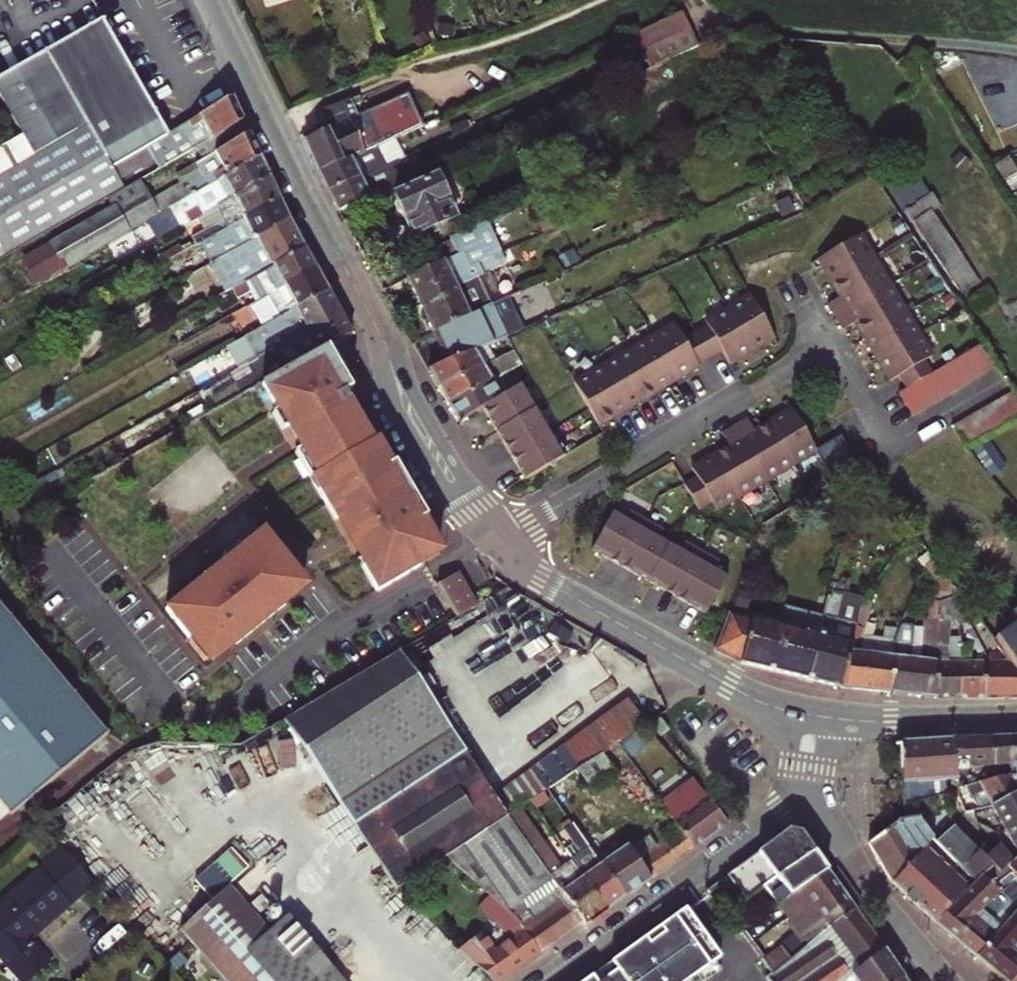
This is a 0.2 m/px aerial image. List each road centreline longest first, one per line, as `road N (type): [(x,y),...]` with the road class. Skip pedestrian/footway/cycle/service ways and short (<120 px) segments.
road 1 (secondary): [(498,544),(420,427),(369,307),(213,0)]
road 2 (residential): [(498,544),(830,344)]
road 3 (secondary): [(813,716),(728,685),(498,544)]
road 4 (residential): [(806,791),(546,980)]
road 5 (residential): [(948,980),(806,791)]
road 6 (residential): [(830,344),(890,444),(993,386)]
road 7 (secondary): [(813,716),(1016,716)]

